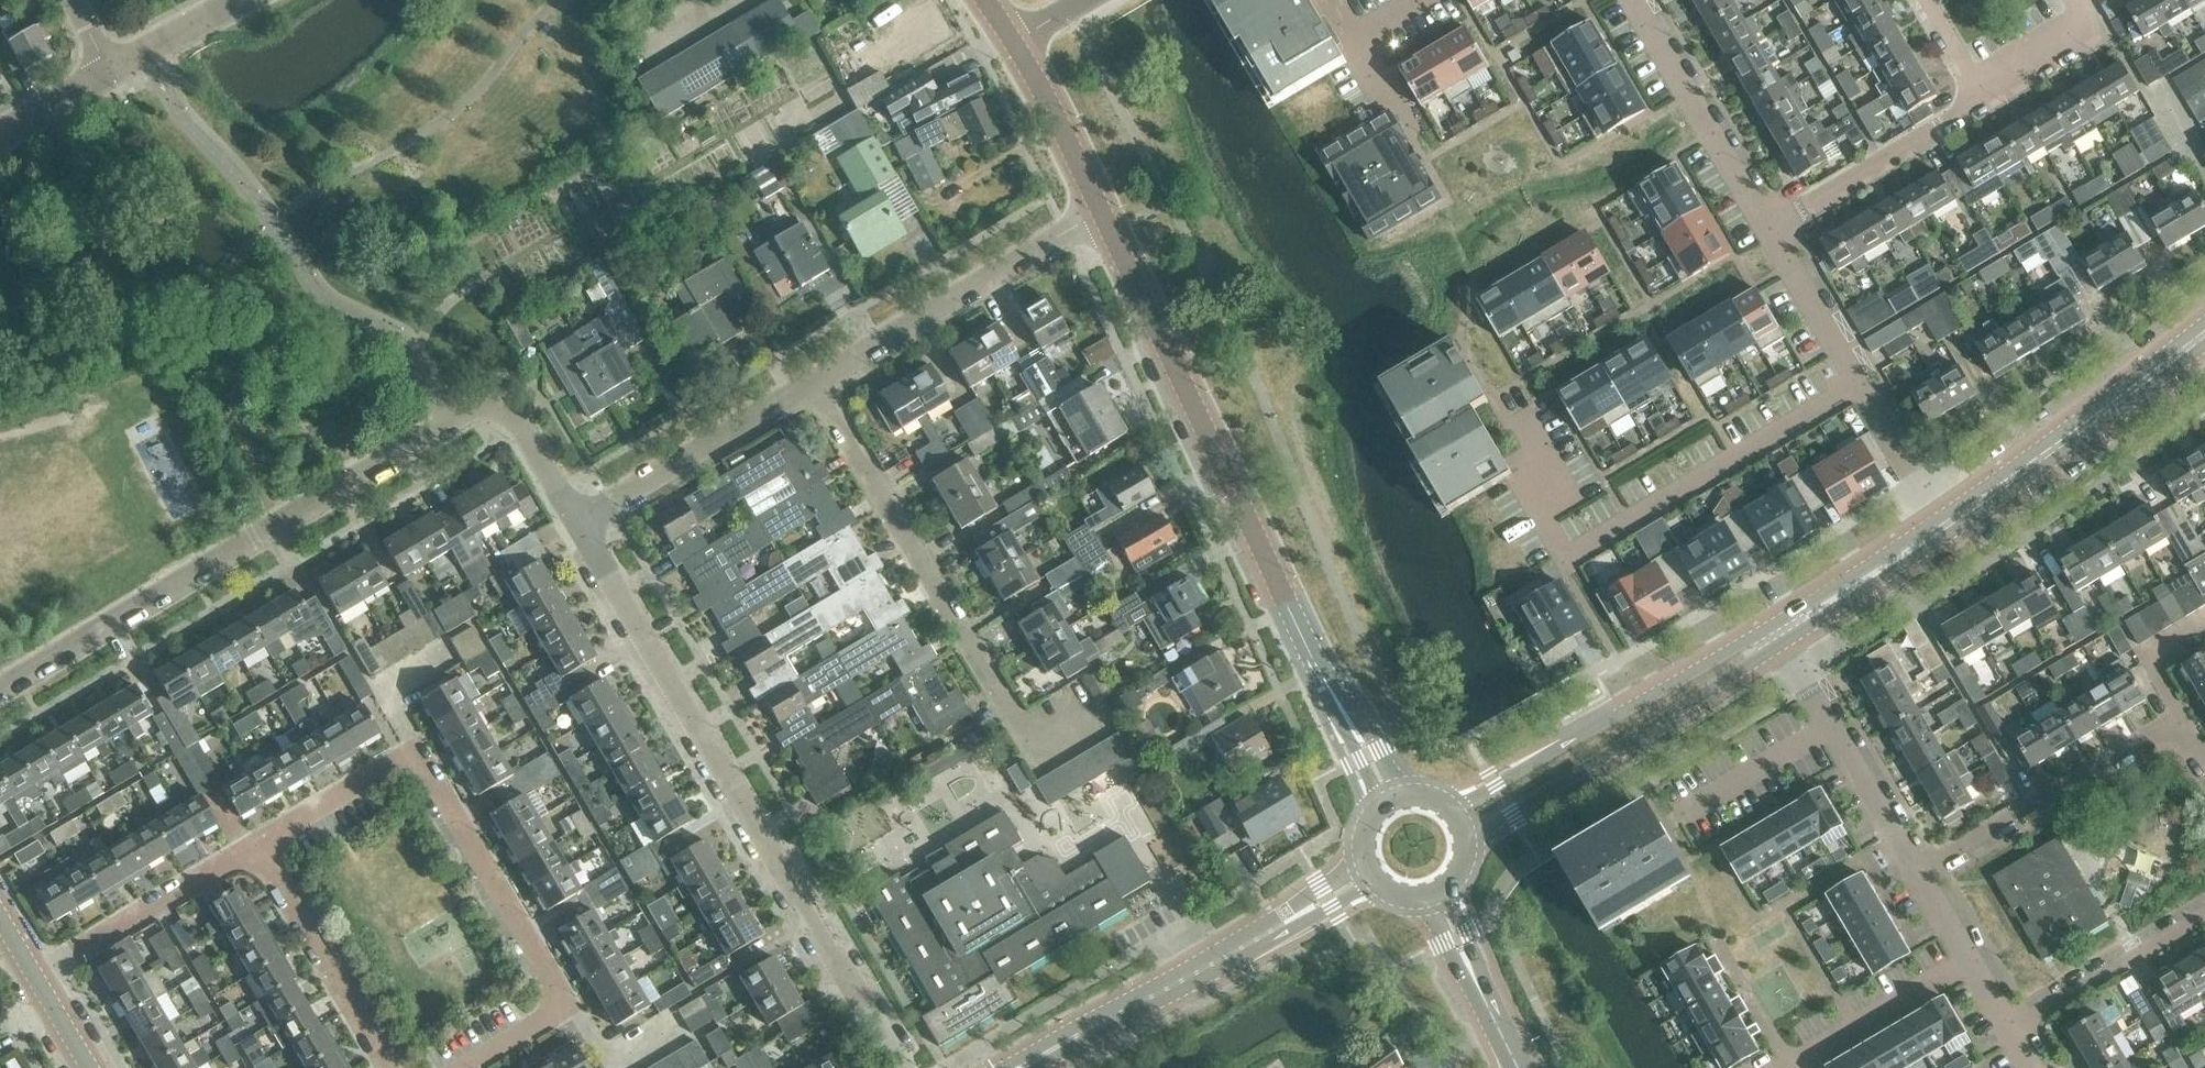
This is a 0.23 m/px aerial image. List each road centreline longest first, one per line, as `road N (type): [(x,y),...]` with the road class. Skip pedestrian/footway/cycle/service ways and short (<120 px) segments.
road 1 (residential): [(1866,385),(1595,540),(1509,394),(1779,242)]
road 2 (residential): [(0,687),(469,408),(506,412),(519,424),(581,520)]
road 3 (unclassified): [(1388,802),(1104,215)]
road 4 (residential): [(898,1067),(581,520)]
road 5 (residential): [(1099,715),(1029,749),(812,380)]
road 6 (residential): [(471,1067),(567,1011),(415,753)]
road 7 (tertiary): [(1038,1067),(1370,872)]
road 8 (tertiary): [(1464,843),(1789,644)]
road 9 (tertiary): [(1777,625),(1446,807)]
road 10 (residential): [(812,380),(1104,215)]
road 11 (tertiary): [(1951,524),(2204,338)]
road 12 (residential): [(1925,873),(2179,721)]
road 13 (residential): [(1773,232),(1634,0)]
road 14 (residential): [(581,520),(812,380)]
road 15 (residential): [(389,1067),(252,846)]
road 16 (residential): [(1983,90),(1969,108),(1773,232)]
road 17 (residential): [(34,975),(252,846)]
road 18 (residential): [(2016,1027),(2204,917)]
road 19 (residential): [(1787,1067),(1975,959)]
road 20 (tertiary): [(1789,644),(1951,524)]
road 21 (tertiary): [(1951,524),(1777,625)]
road 22 (tertiary): [(1524,1067),(1436,891)]
road 23 (unclassified): [(1104,215),(1018,46)]
road 24 (residential): [(252,846),(415,753)]
road 25 (residential): [(1925,873),(1835,726)]
road 26 (residential): [(1686,811),(1835,726)]
road 27 (residential): [(1866,385),(1779,242)]
road 28 (residential): [(1951,524),(1866,385)]
road 29 (unclassified): [(107,70),(234,0)]
road 30 (residential): [(2075,0),(2075,29),(1983,90)]
road 31 (residential): [(2179,721),(2148,669),(2204,635)]
road 32 (unclassified): [(0,134),(107,70)]

